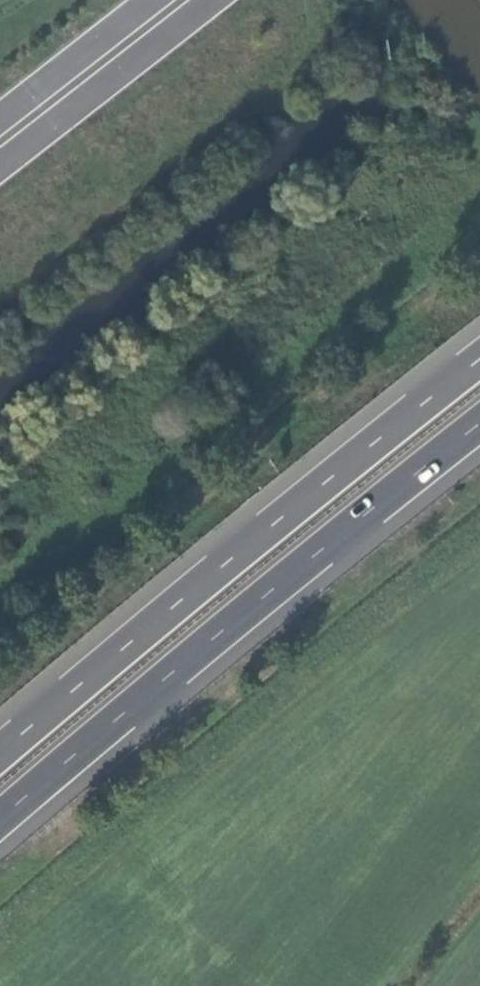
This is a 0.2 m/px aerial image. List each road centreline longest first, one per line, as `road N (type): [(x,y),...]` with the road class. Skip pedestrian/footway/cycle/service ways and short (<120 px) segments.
road 1 (trunk): [(0,821),(479,426)]
road 2 (trunk): [(479,363),(0,756)]

